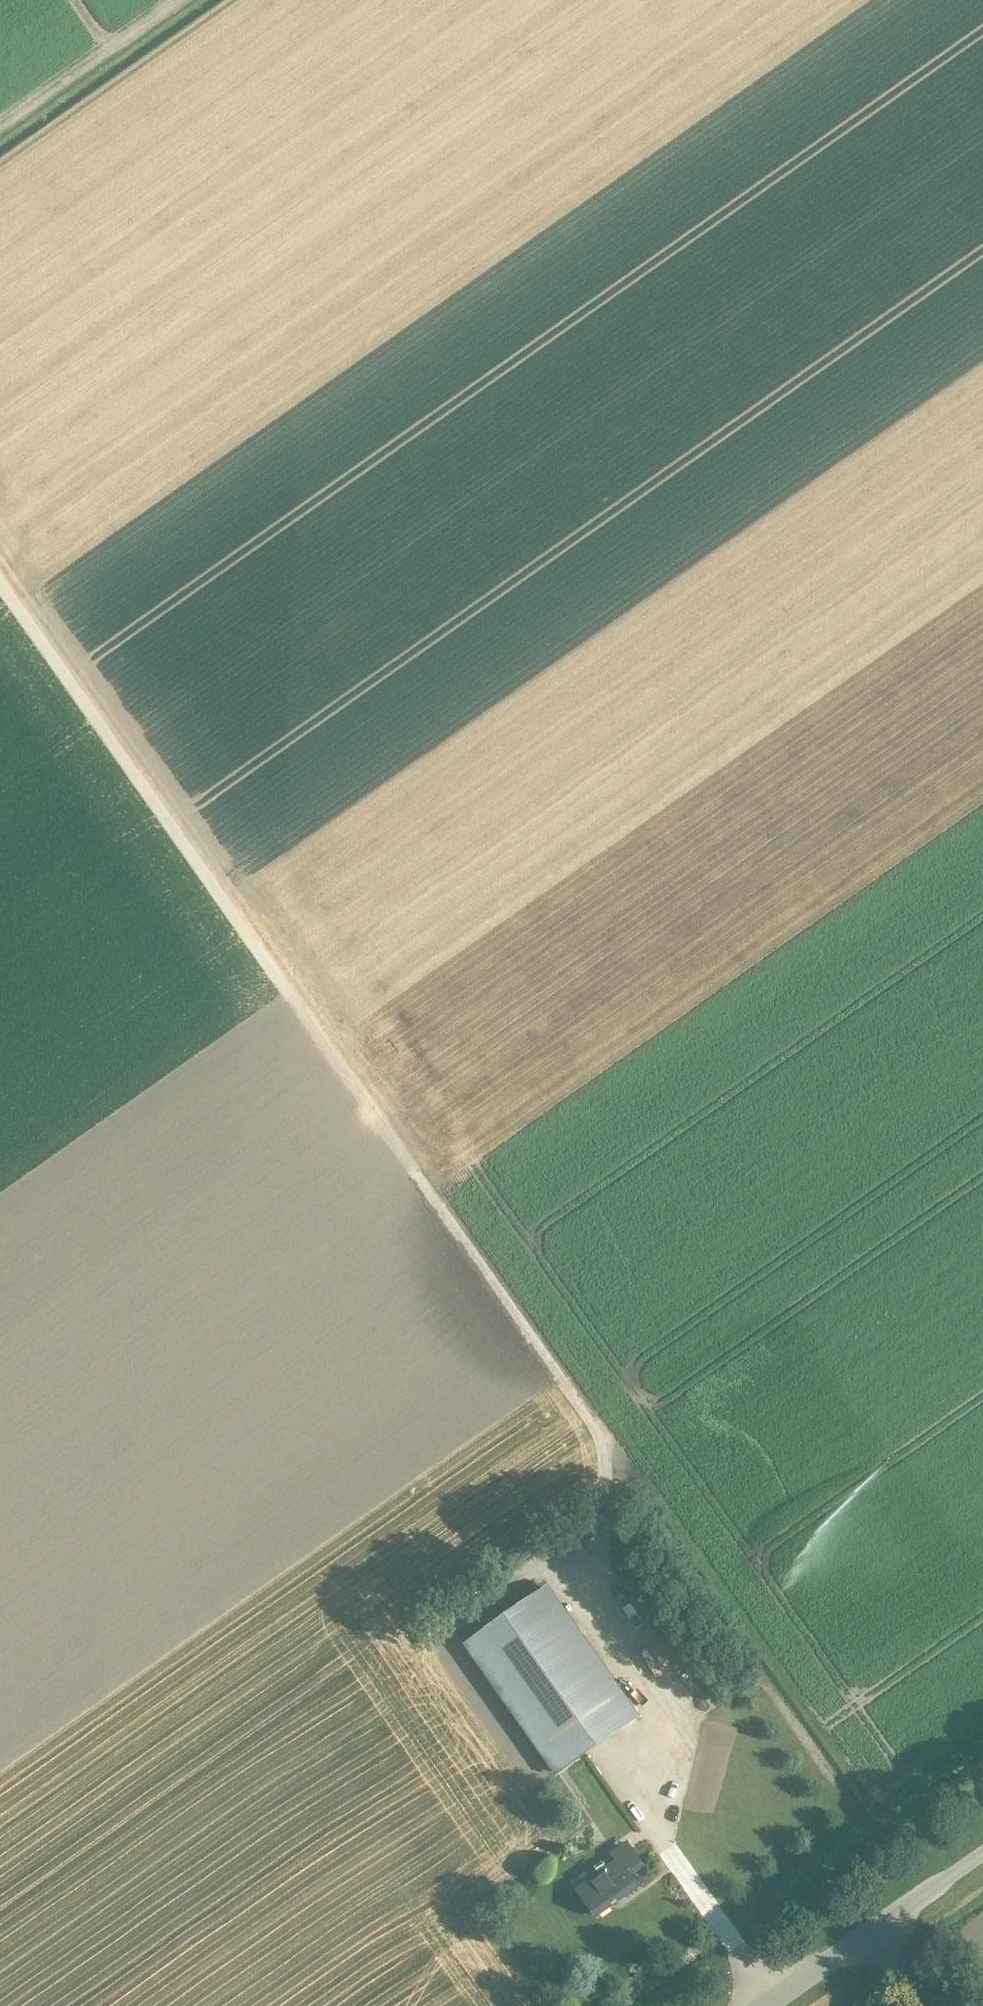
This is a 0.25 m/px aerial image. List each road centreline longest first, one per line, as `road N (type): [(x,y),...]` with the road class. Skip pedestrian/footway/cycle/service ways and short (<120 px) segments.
road 1 (unclassified): [(762,2005),(982,1851)]

